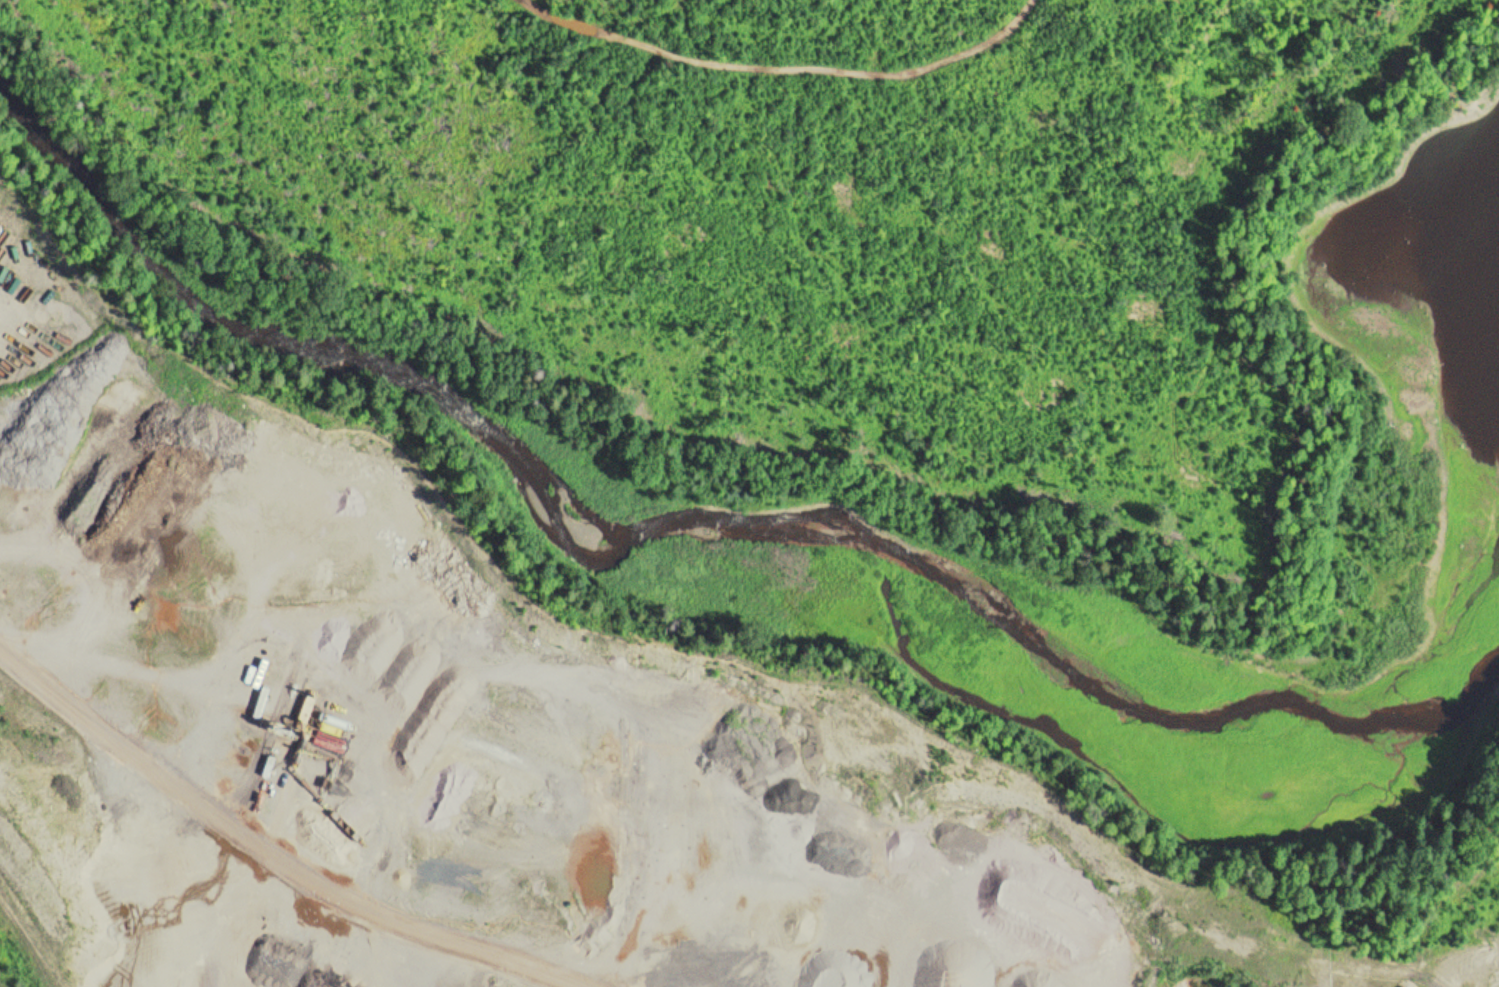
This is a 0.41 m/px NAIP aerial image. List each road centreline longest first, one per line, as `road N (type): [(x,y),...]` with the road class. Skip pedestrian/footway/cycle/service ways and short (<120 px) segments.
road 1 (track): [(534,0),(730,75),(873,76),(966,63),(1007,38),(1037,0)]

